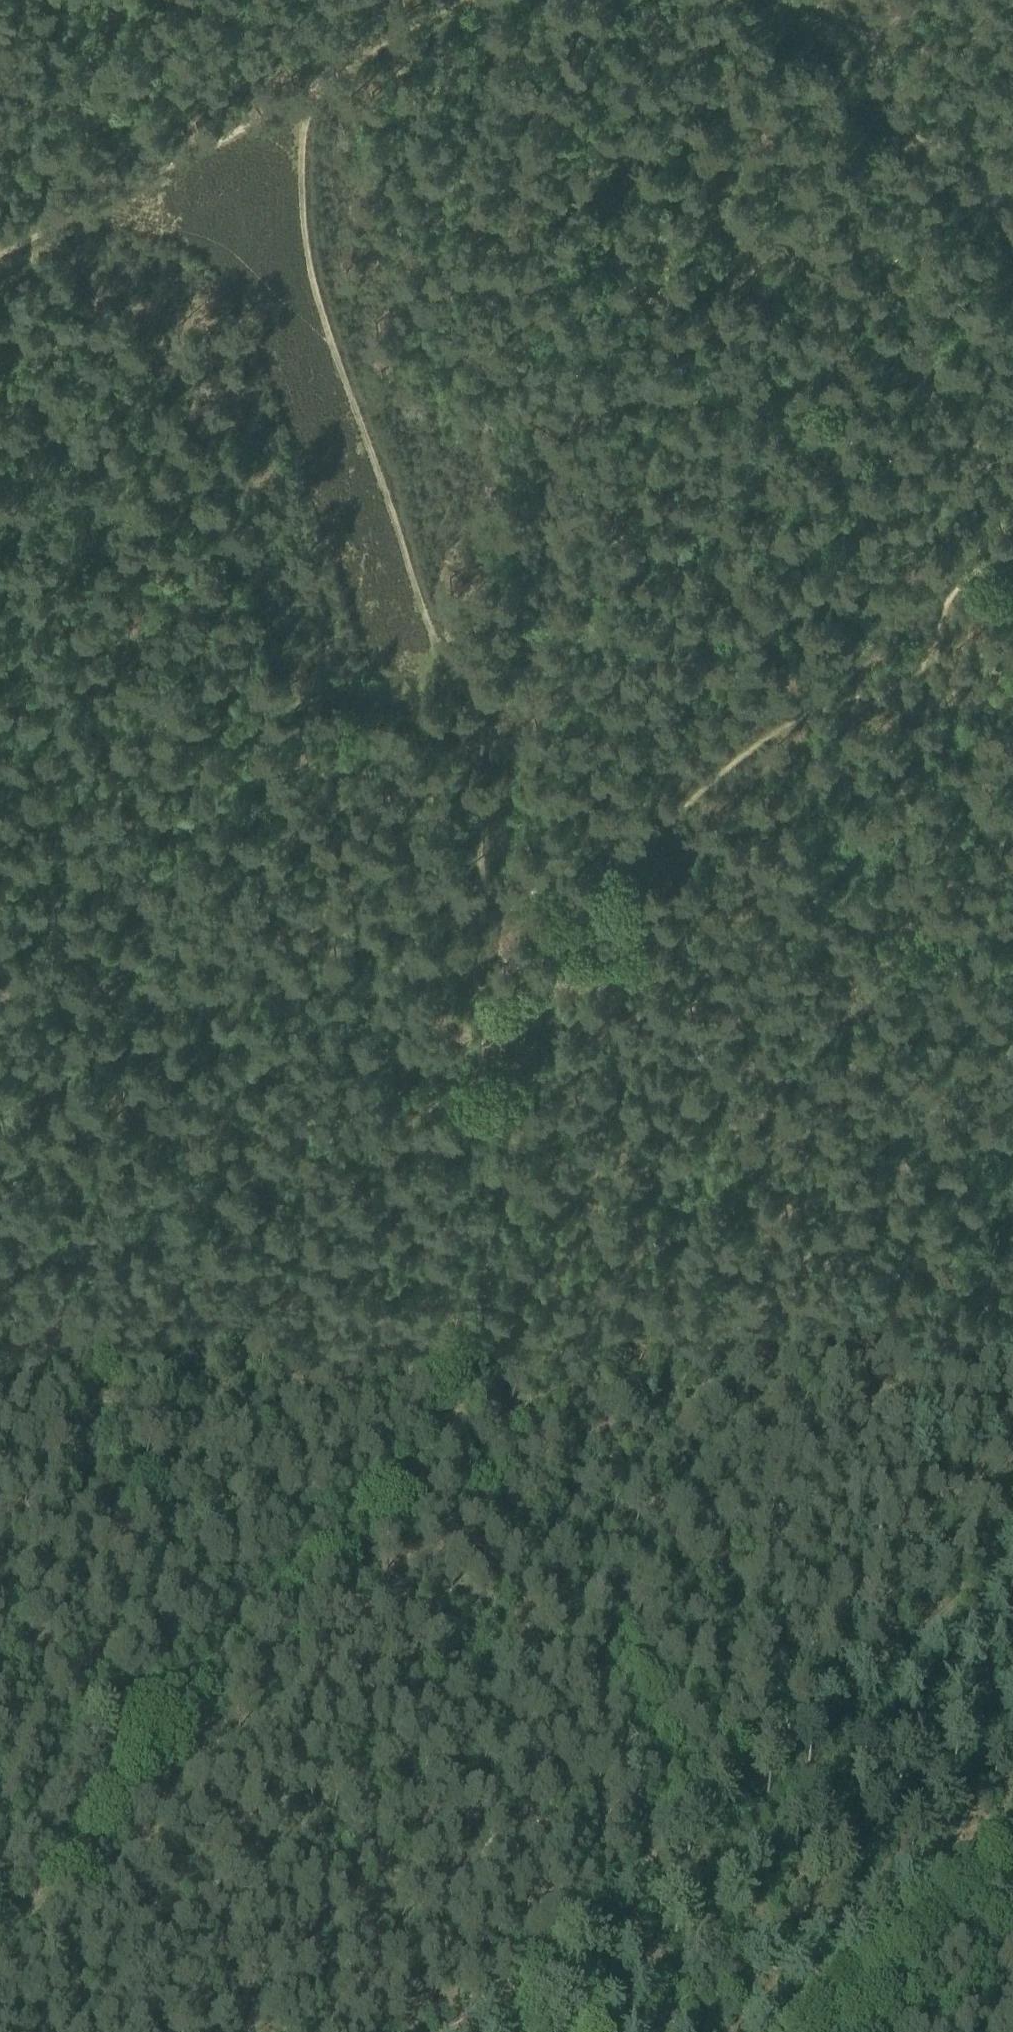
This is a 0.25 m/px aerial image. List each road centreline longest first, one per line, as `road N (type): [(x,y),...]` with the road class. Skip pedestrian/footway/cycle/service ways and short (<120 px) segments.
road 1 (track): [(0,778),(391,681),(450,683),(474,699),(494,785),(476,981),(531,1030),(481,1277),(468,1392),(634,1575),(816,1709),(1012,1531)]
road 2 (track): [(992,233),(889,81),(872,35),(918,0)]
road 3 (track): [(871,2031),(1012,1883)]

